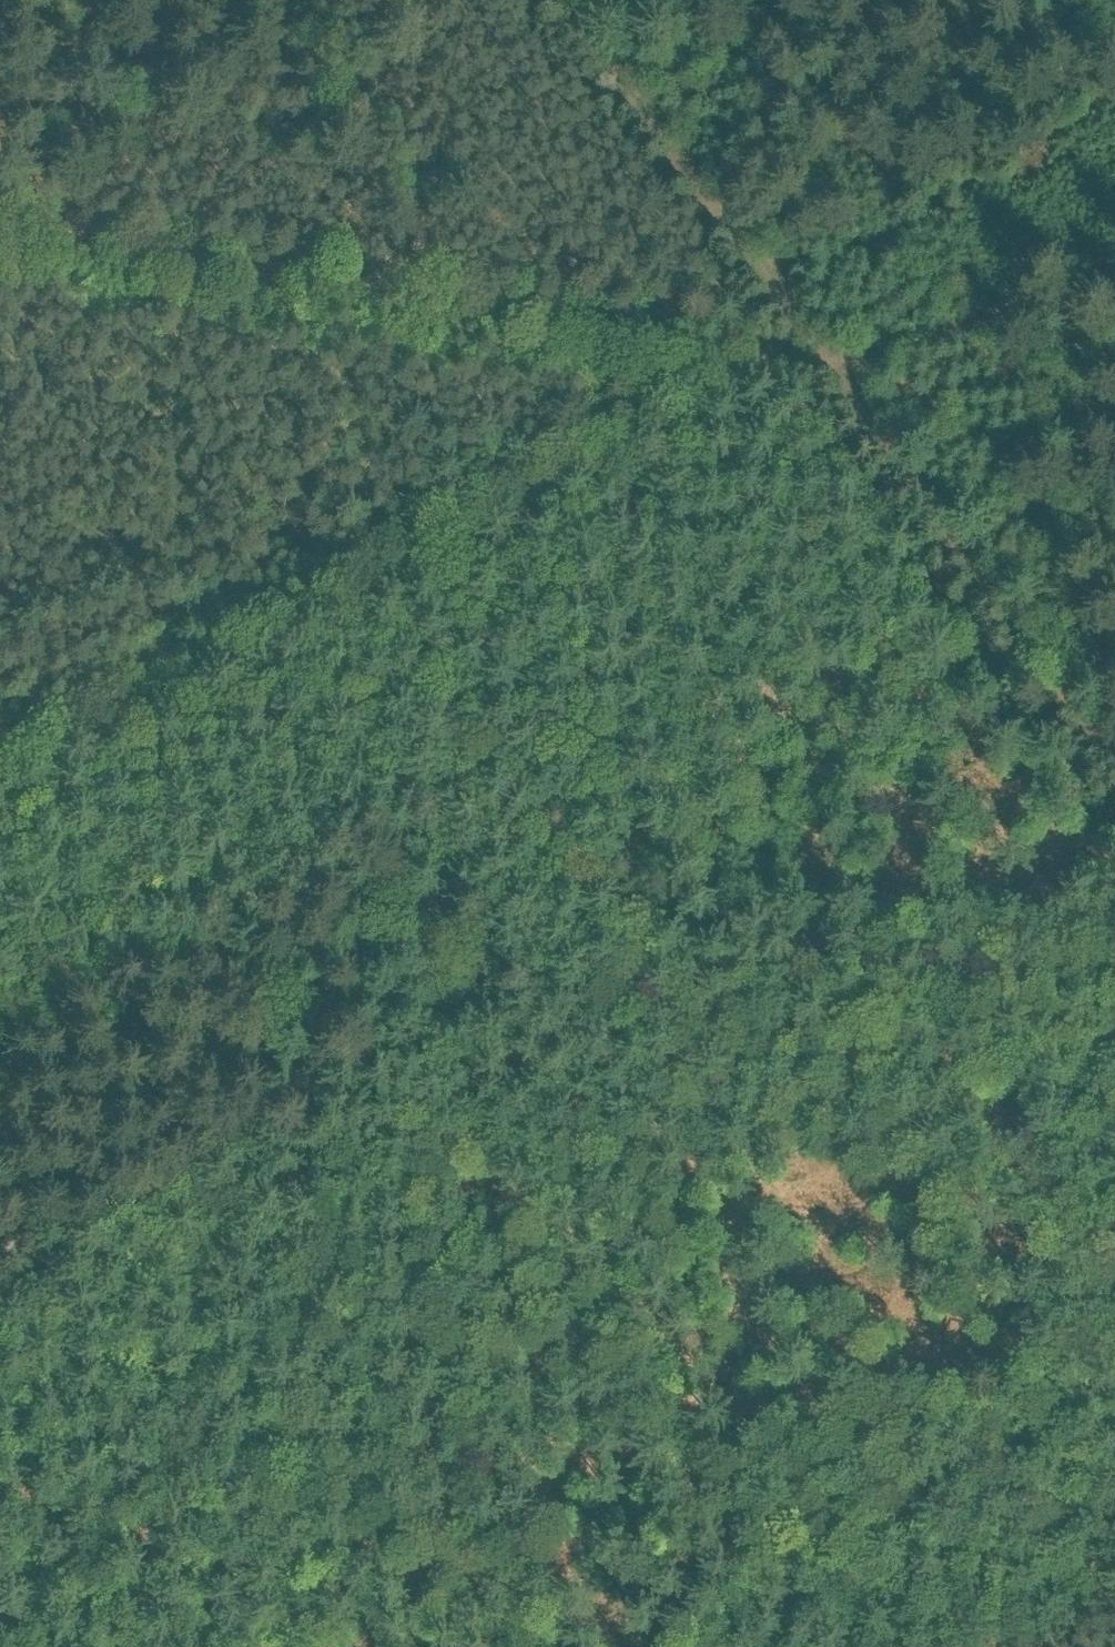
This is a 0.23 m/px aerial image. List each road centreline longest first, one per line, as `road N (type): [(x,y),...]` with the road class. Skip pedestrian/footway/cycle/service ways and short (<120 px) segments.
road 1 (track): [(0,765),(794,361),(834,367),(1114,291)]
road 2 (track): [(27,1646),(590,1418),(1114,1177)]
road 3 (track): [(1114,758),(566,0)]
road 4 (track): [(920,1646),(1114,1553)]

